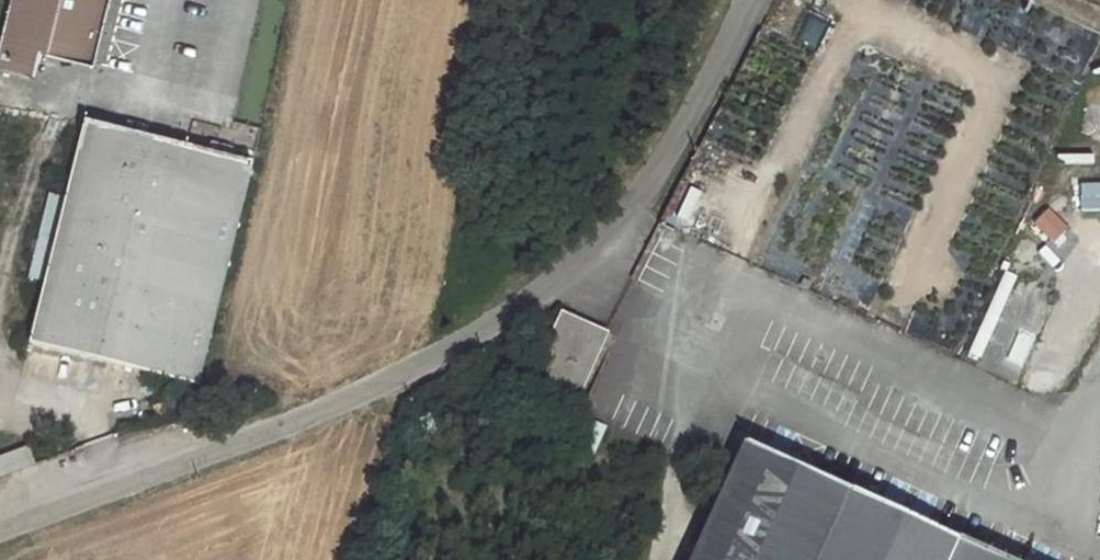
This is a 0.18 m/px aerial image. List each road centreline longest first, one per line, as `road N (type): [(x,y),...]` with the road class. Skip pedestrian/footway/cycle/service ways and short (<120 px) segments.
road 1 (unclassified): [(0,518),(333,410),(581,265),(638,197),(701,97),(745,0)]

